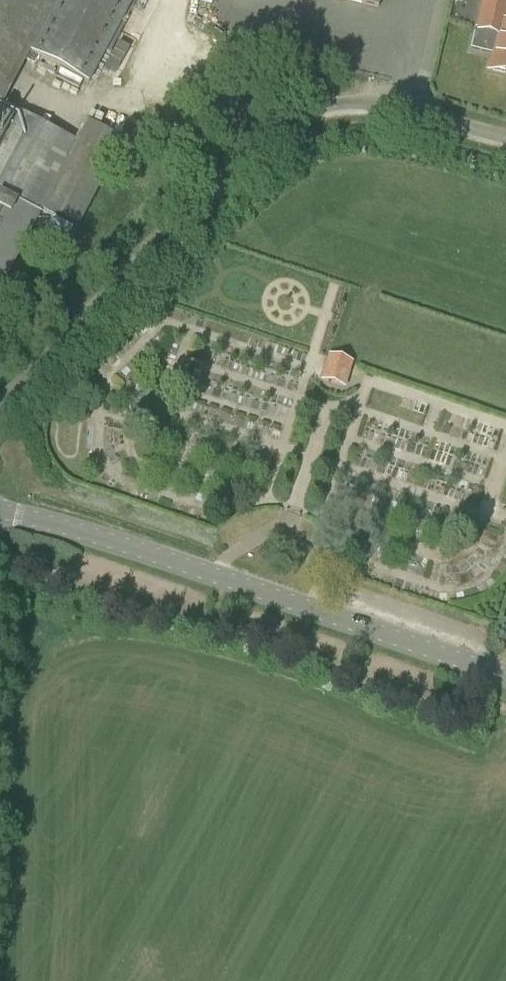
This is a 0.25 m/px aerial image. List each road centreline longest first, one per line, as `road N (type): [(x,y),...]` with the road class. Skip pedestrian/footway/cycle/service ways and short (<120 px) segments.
road 1 (unclassified): [(0,410),(266,133),(293,117),(339,104),(385,105),(505,138)]
road 2 (tertiary): [(505,678),(127,544),(0,511)]

